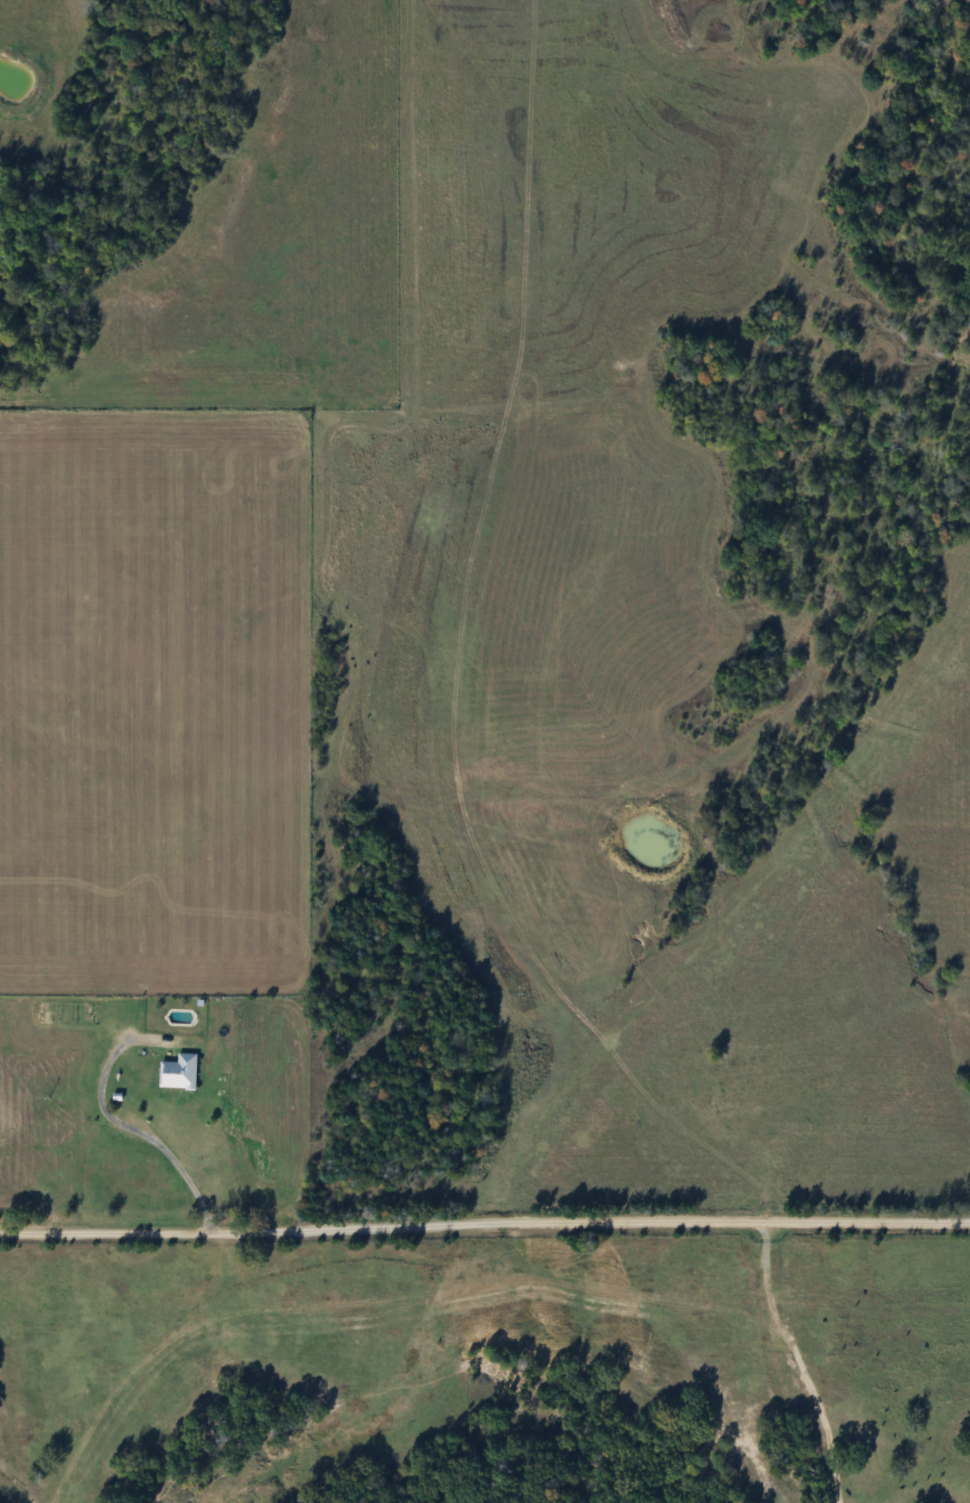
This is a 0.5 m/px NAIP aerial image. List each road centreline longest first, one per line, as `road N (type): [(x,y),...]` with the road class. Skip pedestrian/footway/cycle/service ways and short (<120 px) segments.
road 1 (residential): [(969,1227),(0,1235)]
road 2 (residential): [(807,1502),(780,1396),(771,1225)]

